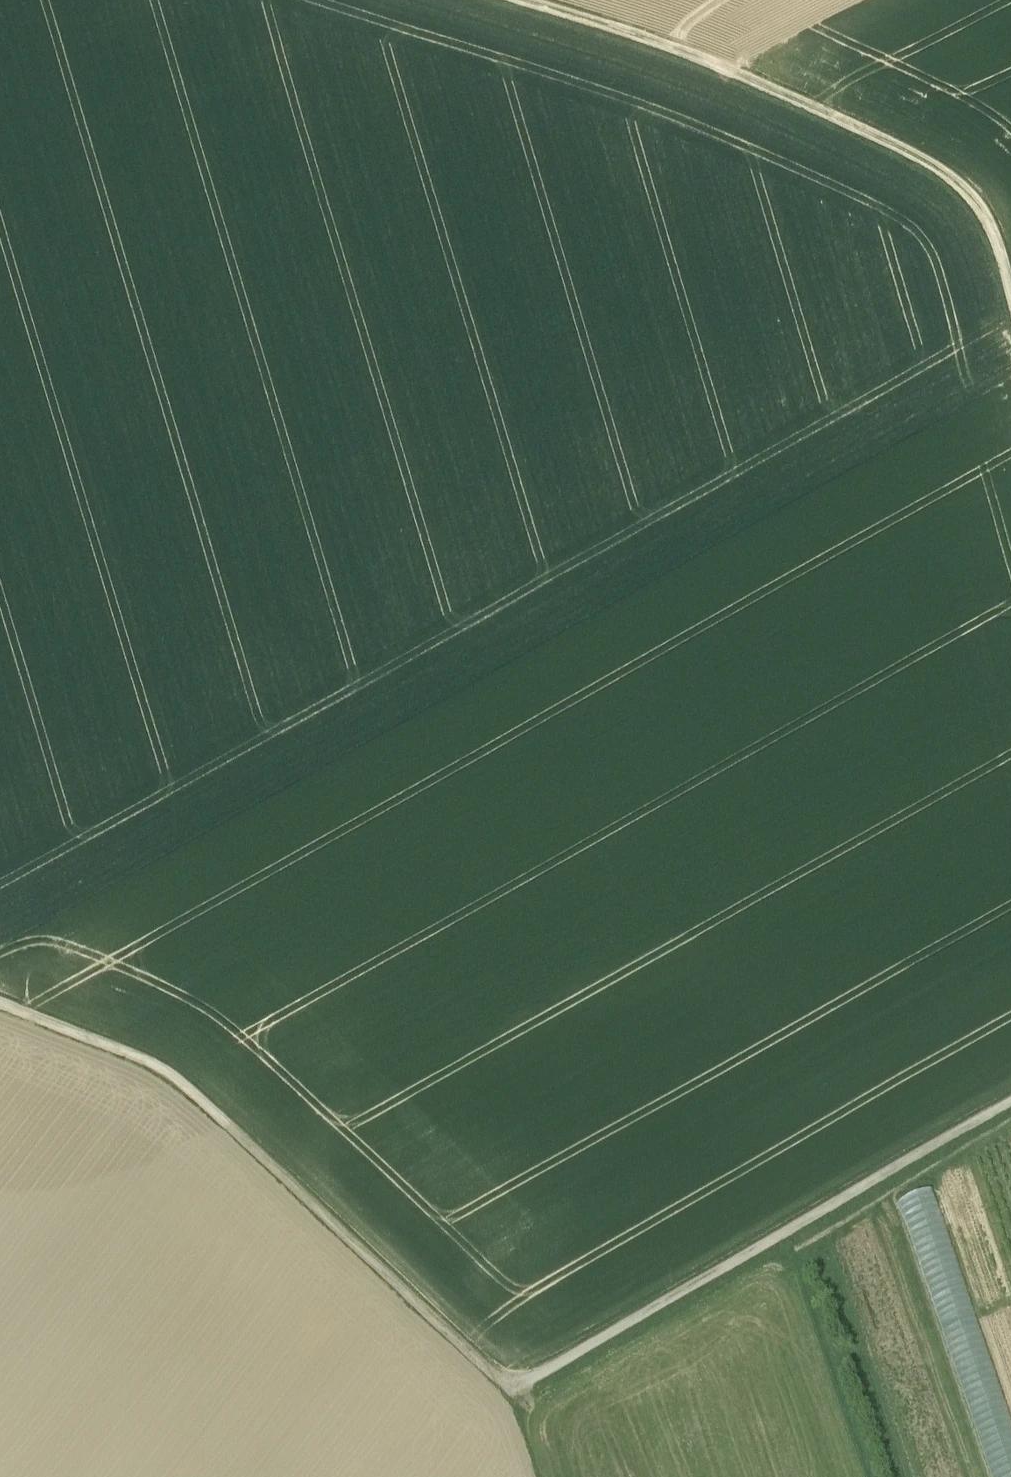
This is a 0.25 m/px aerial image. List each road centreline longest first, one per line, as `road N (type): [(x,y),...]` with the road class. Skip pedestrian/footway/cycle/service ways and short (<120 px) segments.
road 1 (track): [(0,1001),(180,1079),(500,1380),(536,1377),(1010,1102)]
road 2 (track): [(1010,276),(950,164),(702,53),(545,0)]

